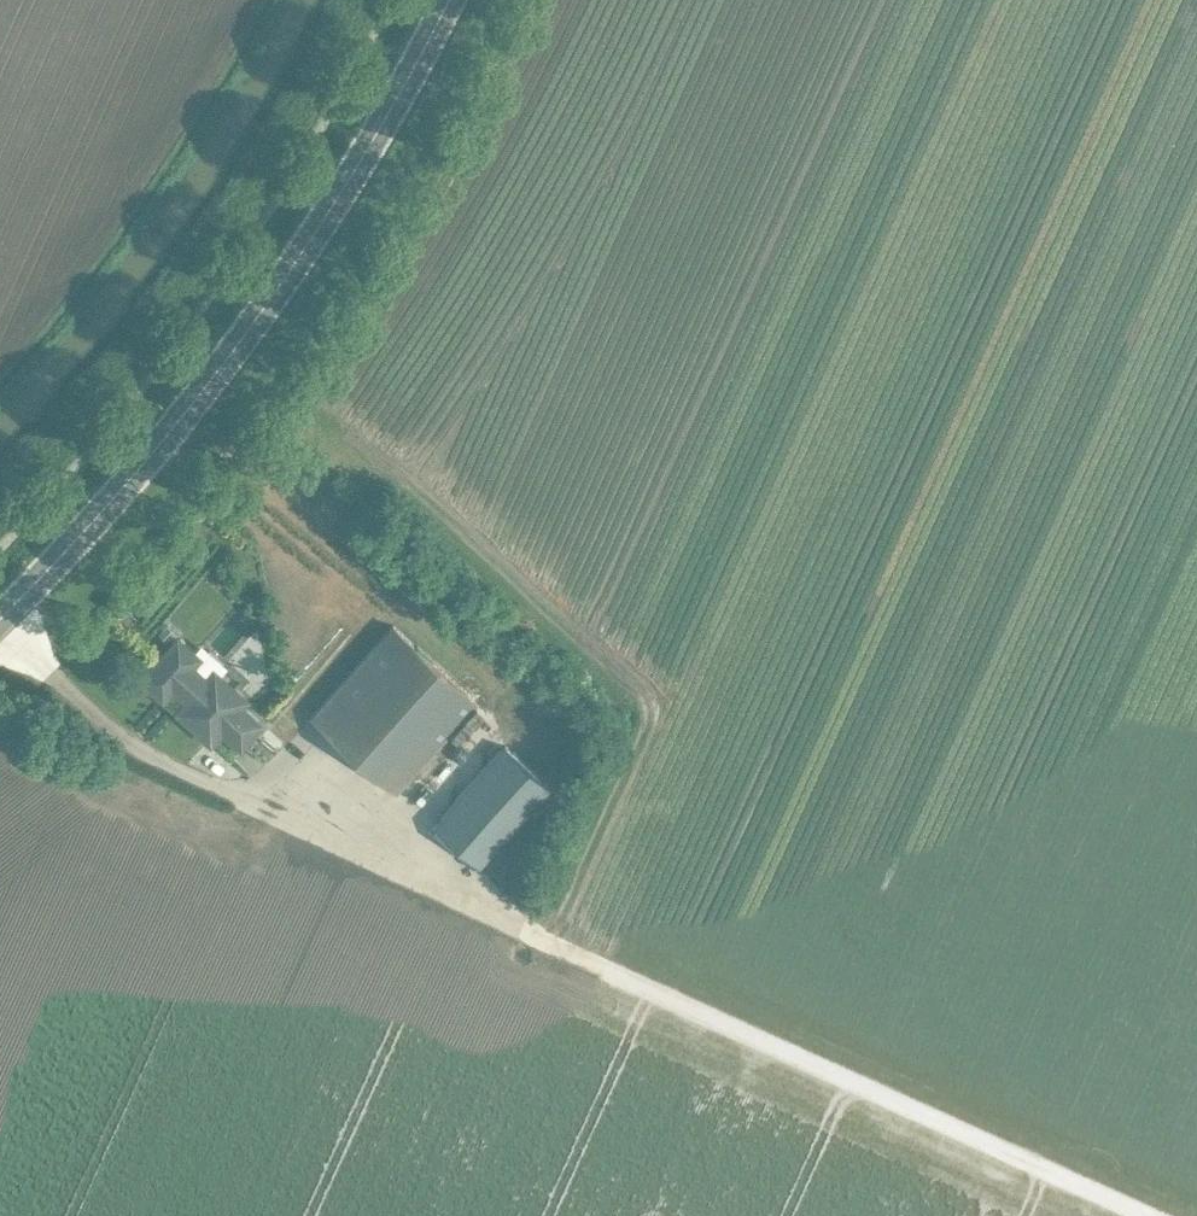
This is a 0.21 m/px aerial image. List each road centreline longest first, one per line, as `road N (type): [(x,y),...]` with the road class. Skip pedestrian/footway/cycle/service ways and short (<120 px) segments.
road 1 (tertiary): [(0,617),(209,386),(329,207),(445,0)]

